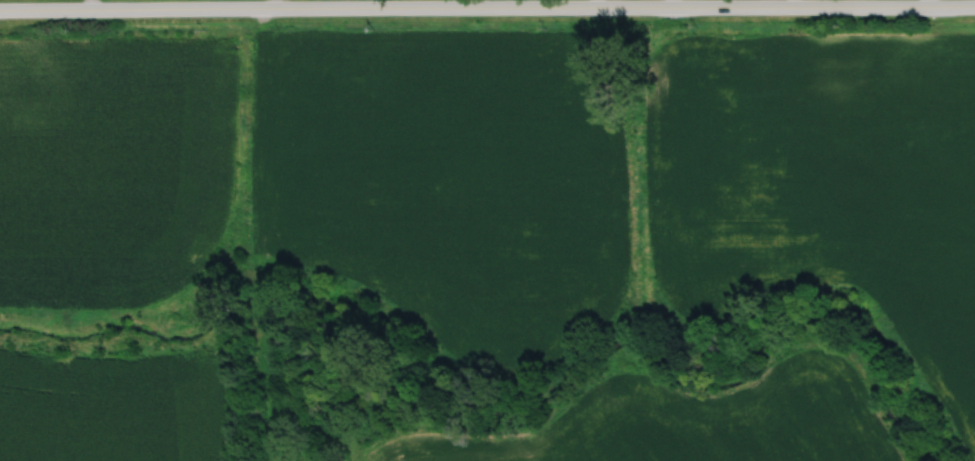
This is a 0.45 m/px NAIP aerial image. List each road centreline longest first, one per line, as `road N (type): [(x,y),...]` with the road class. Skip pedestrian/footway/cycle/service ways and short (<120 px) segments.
road 1 (residential): [(0,9),(974,7)]

